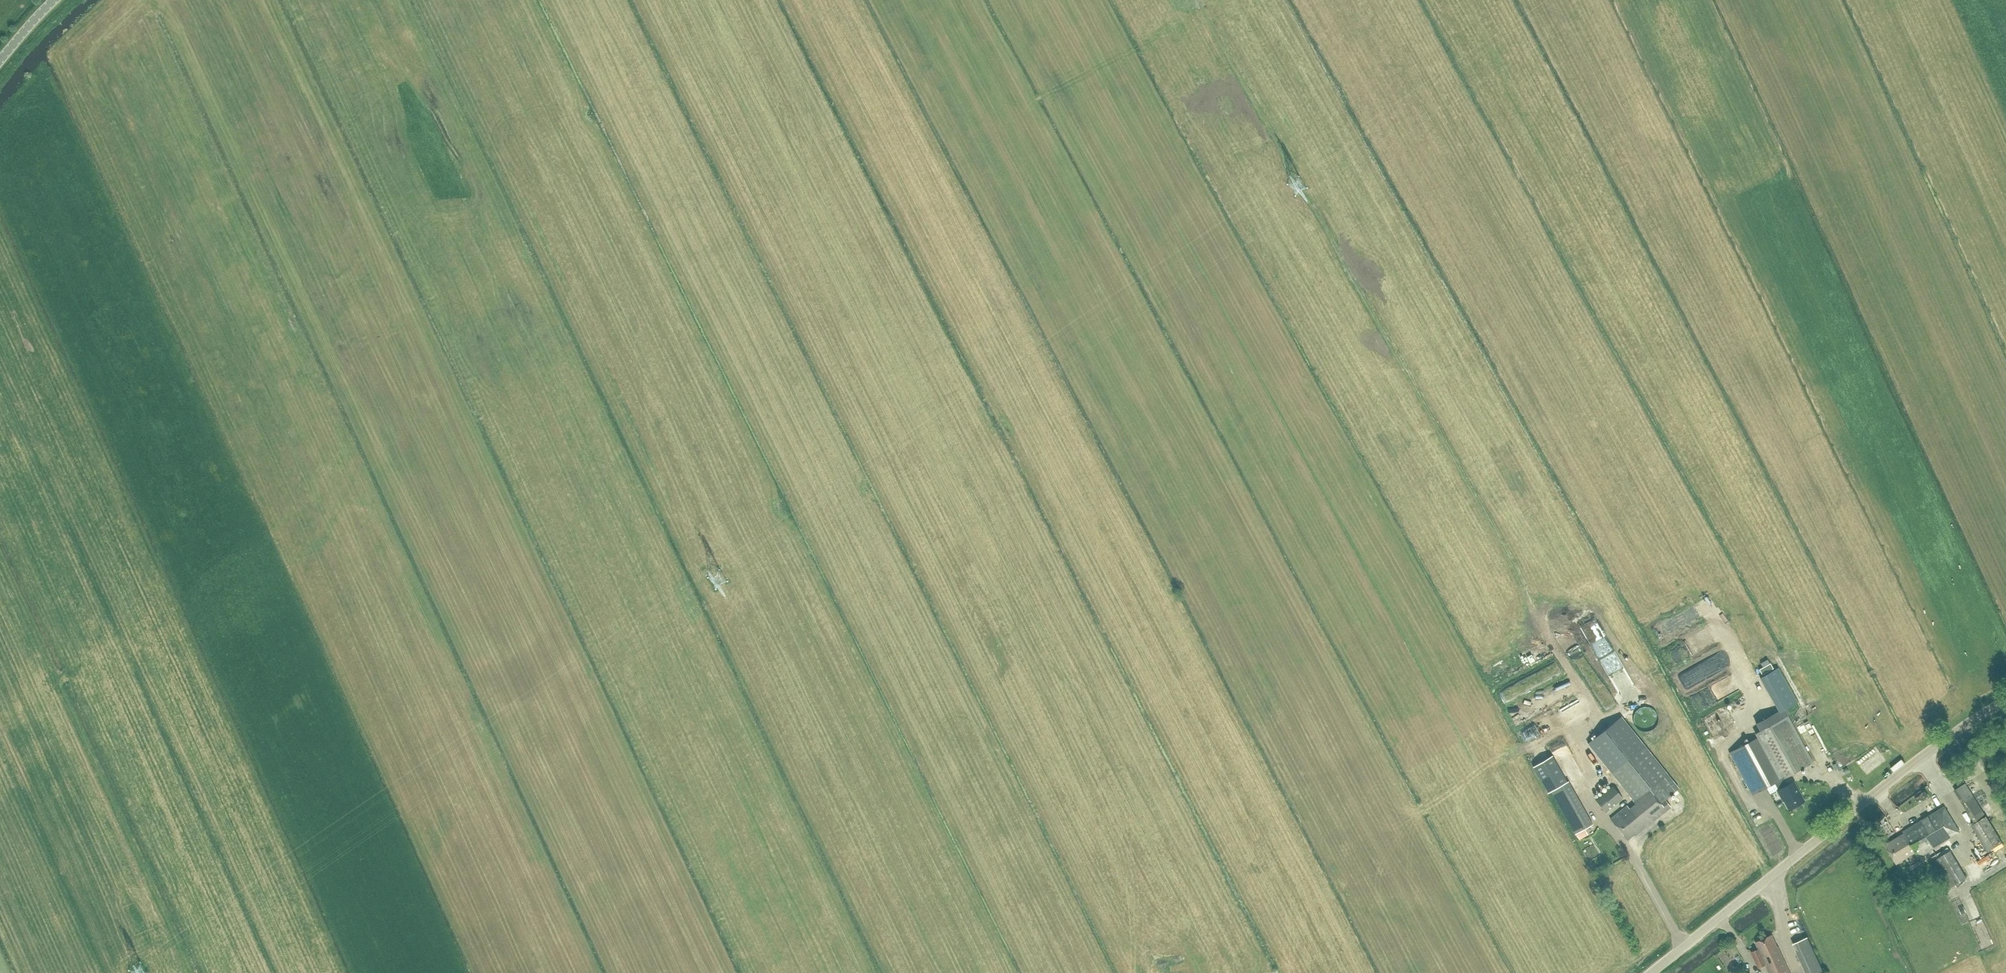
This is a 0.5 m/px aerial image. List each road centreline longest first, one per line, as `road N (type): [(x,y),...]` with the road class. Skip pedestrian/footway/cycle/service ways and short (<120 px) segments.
road 1 (unclassified): [(1650,972),(1925,756),(2005,701)]

